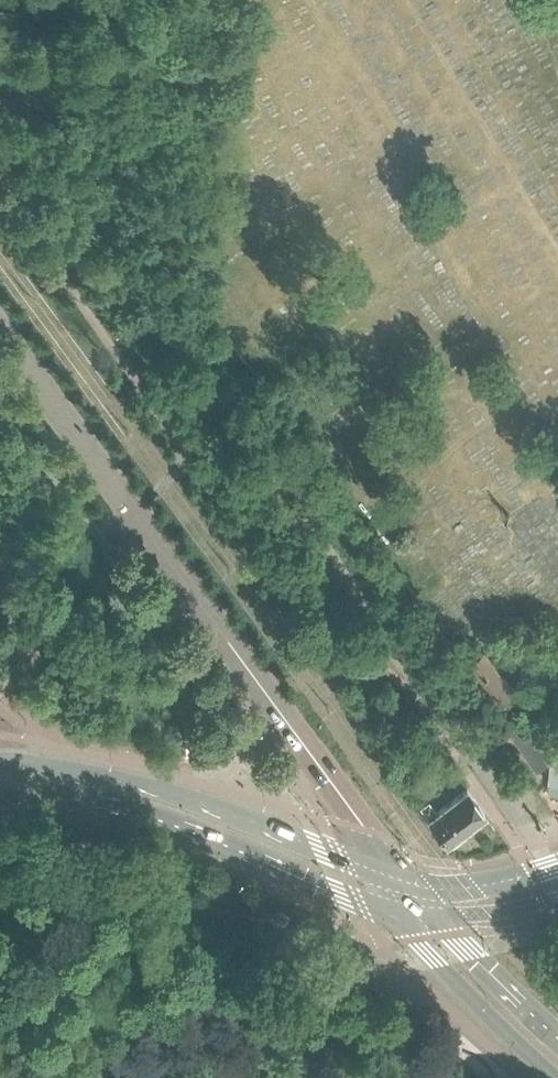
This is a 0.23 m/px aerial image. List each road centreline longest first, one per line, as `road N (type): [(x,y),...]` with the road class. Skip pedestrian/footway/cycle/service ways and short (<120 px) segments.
road 1 (tertiary): [(391,874),(0,331)]
road 2 (secondary): [(0,797),(85,796),(127,807),(403,917)]
road 3 (secondary): [(391,874),(140,785),(9,760)]
road 4 (tertiary): [(403,917),(432,957),(557,1077)]
road 5 (tertiary): [(557,1038),(436,916)]
road 6 (secondary): [(557,864),(468,886),(391,874)]
road 7 (secondary): [(436,916),(557,896)]

